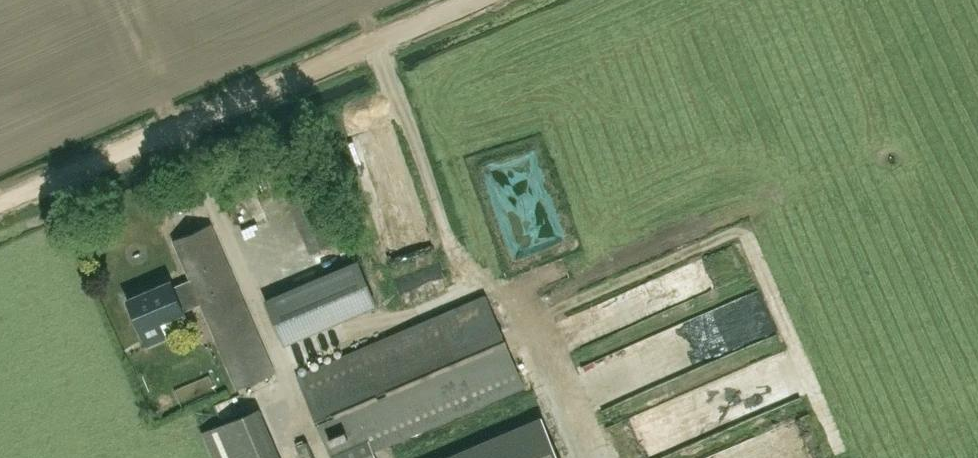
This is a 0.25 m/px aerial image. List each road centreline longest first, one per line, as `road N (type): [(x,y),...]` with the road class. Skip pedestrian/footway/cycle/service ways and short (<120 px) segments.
road 1 (unclassified): [(0,203),(478,0)]

